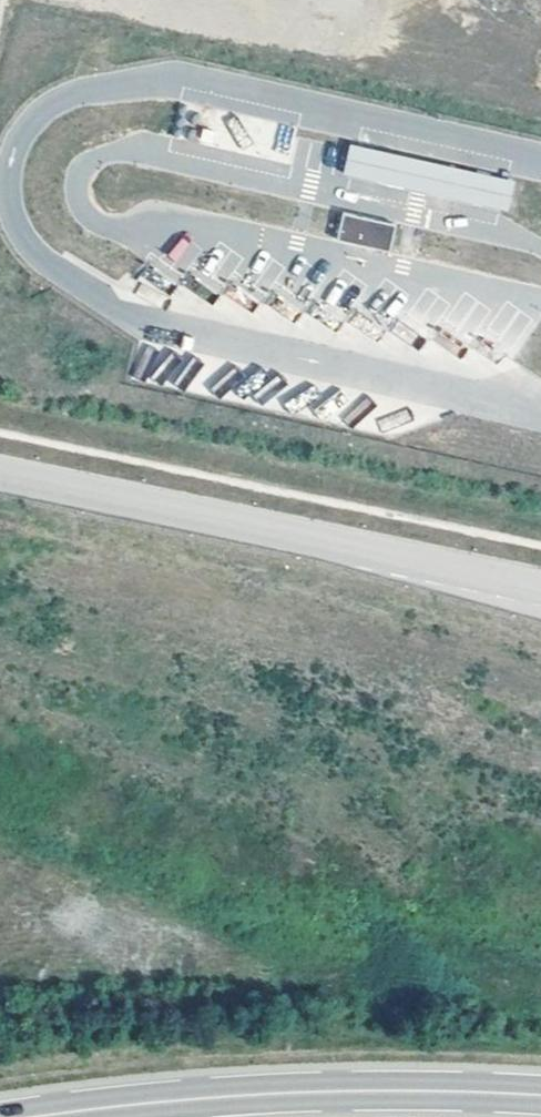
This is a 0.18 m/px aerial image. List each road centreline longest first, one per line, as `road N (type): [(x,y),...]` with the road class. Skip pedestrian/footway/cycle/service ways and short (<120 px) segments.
road 1 (unclassified): [(540,600),(312,532),(0,470)]
road 2 (primary): [(78,1116),(411,1095),(540,1099)]

